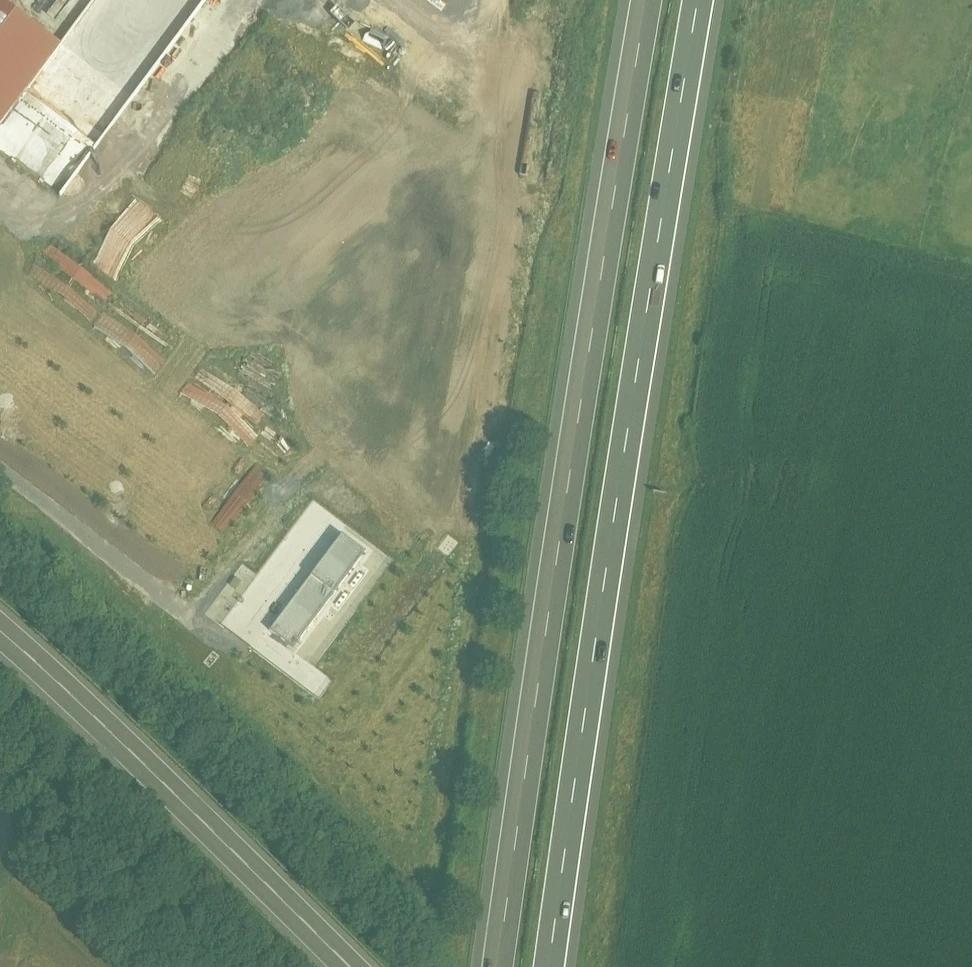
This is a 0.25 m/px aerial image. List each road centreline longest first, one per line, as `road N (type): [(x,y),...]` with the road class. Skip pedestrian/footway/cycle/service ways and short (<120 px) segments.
road 1 (motorway): [(559,966),(709,0)]
road 2 (motorway): [(634,0),(487,966)]
road 3 (secondary): [(0,634),(346,966)]

